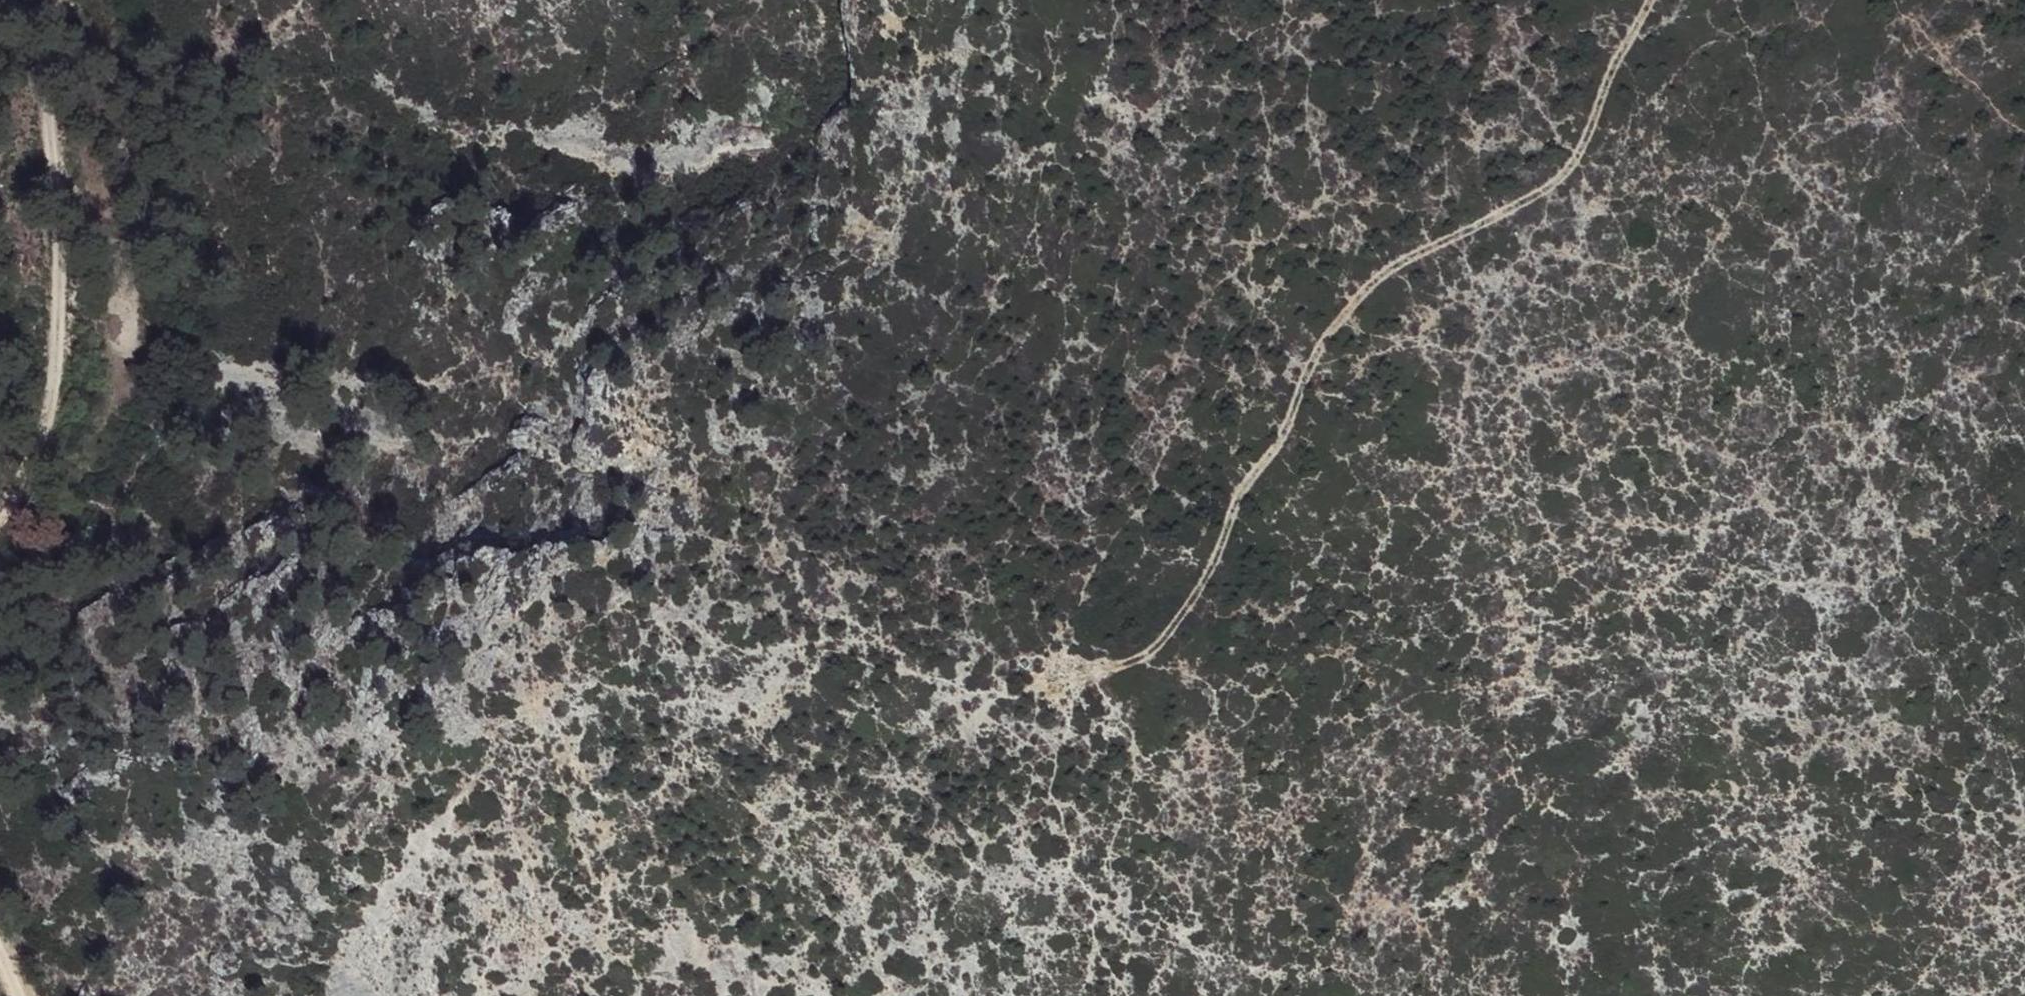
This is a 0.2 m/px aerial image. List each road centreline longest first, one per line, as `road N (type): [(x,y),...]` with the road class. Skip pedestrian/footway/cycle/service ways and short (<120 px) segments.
road 1 (track): [(56,0),(49,56),(58,375),(34,466),(0,509)]

